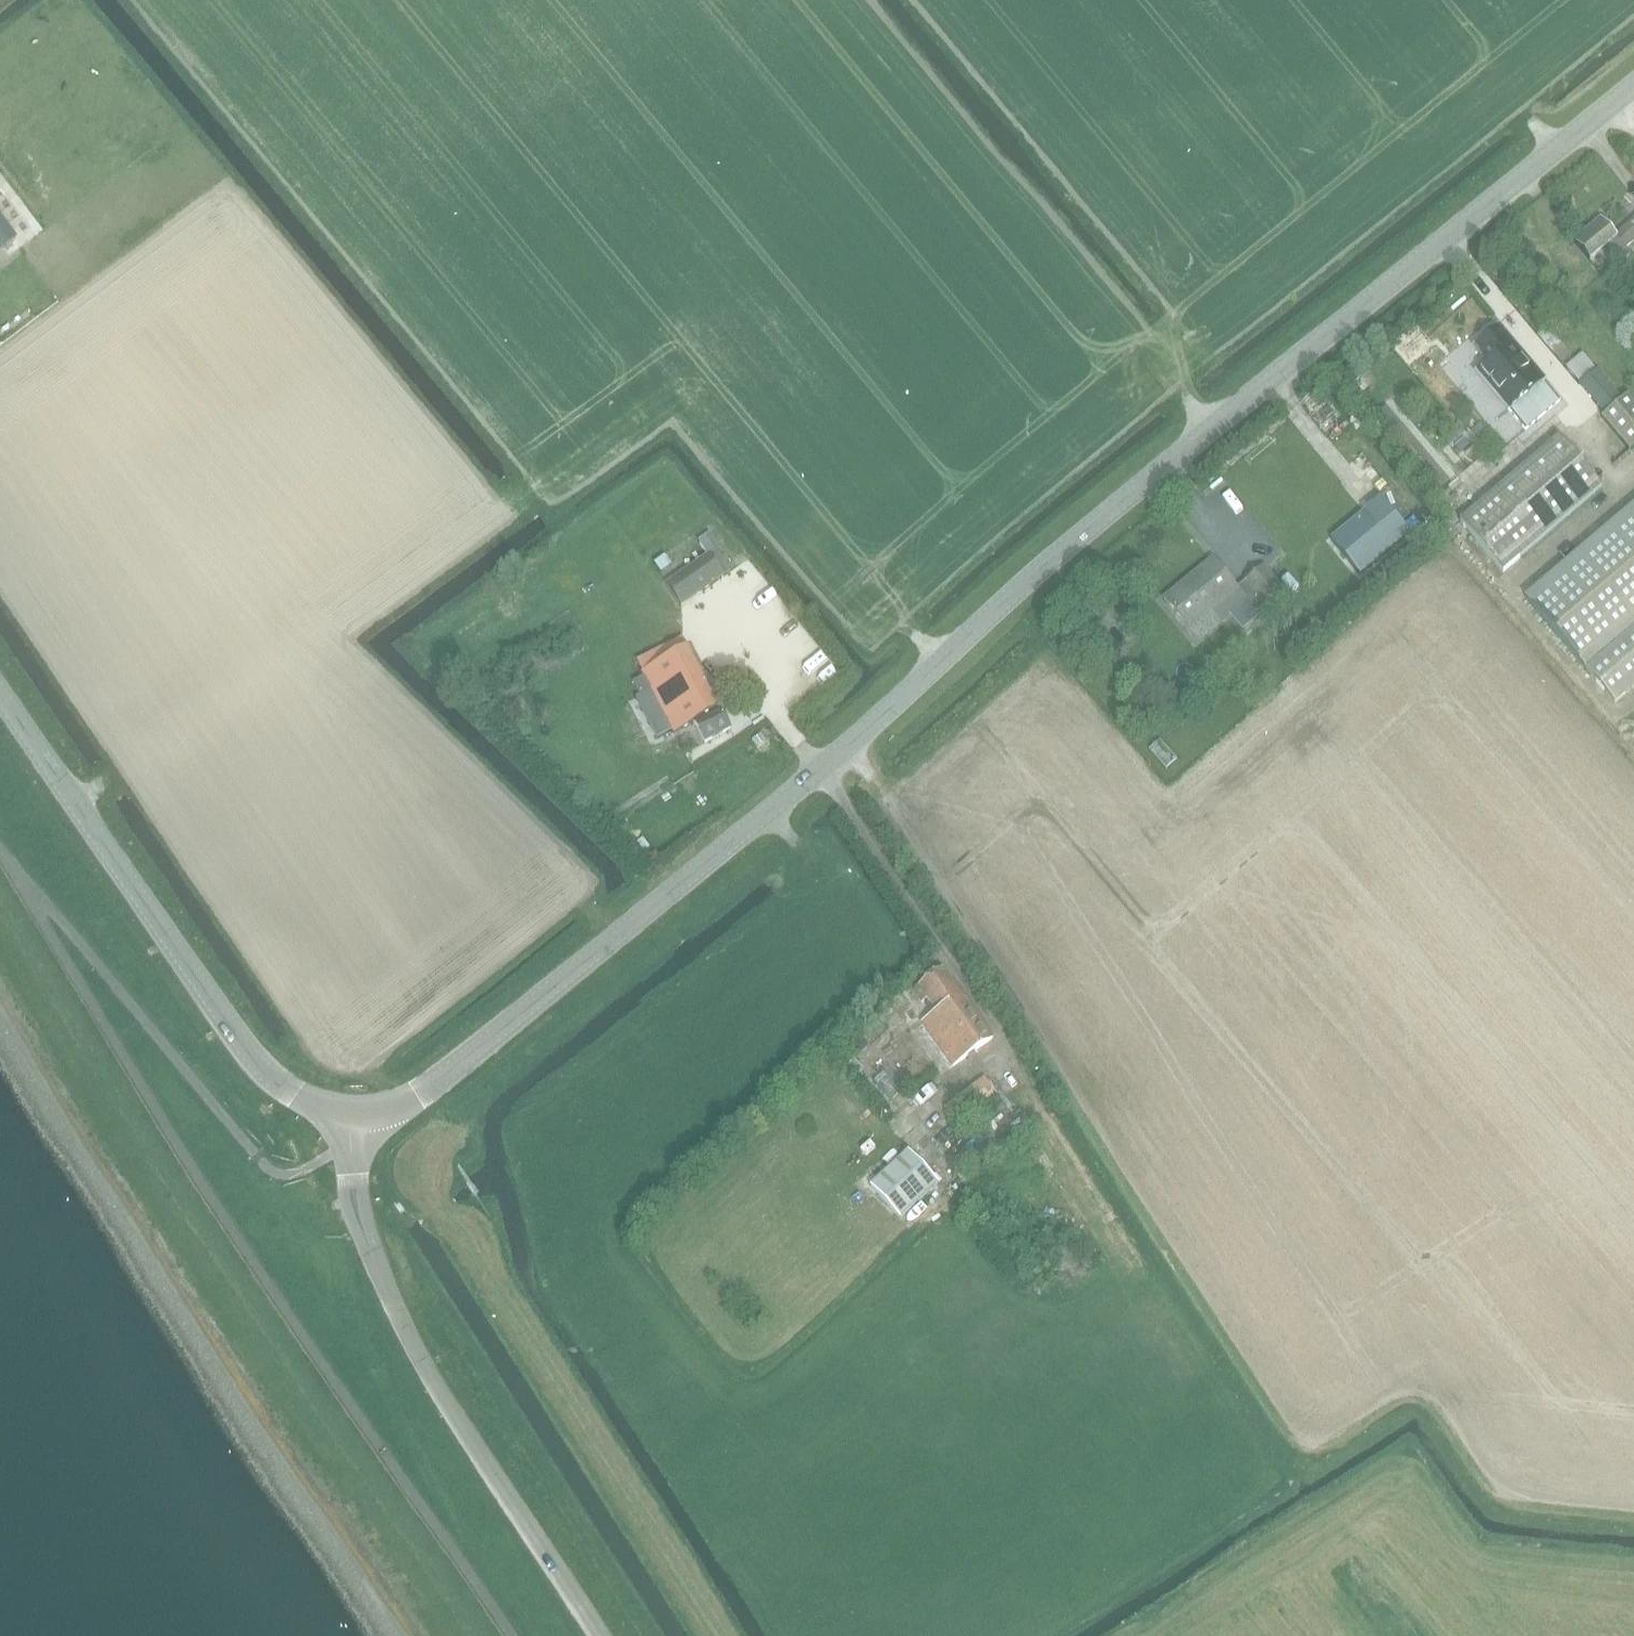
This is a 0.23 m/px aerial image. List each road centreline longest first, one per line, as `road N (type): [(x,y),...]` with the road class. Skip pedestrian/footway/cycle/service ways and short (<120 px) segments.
road 1 (unclassified): [(1633,87),(1045,564),(804,783),(434,1084),(354,1115)]
road 2 (unclassified): [(599,1635),(428,1378),(390,1307),(350,1180),(354,1115)]
road 3 (unclassified): [(354,1115),(265,1077),(0,691)]

